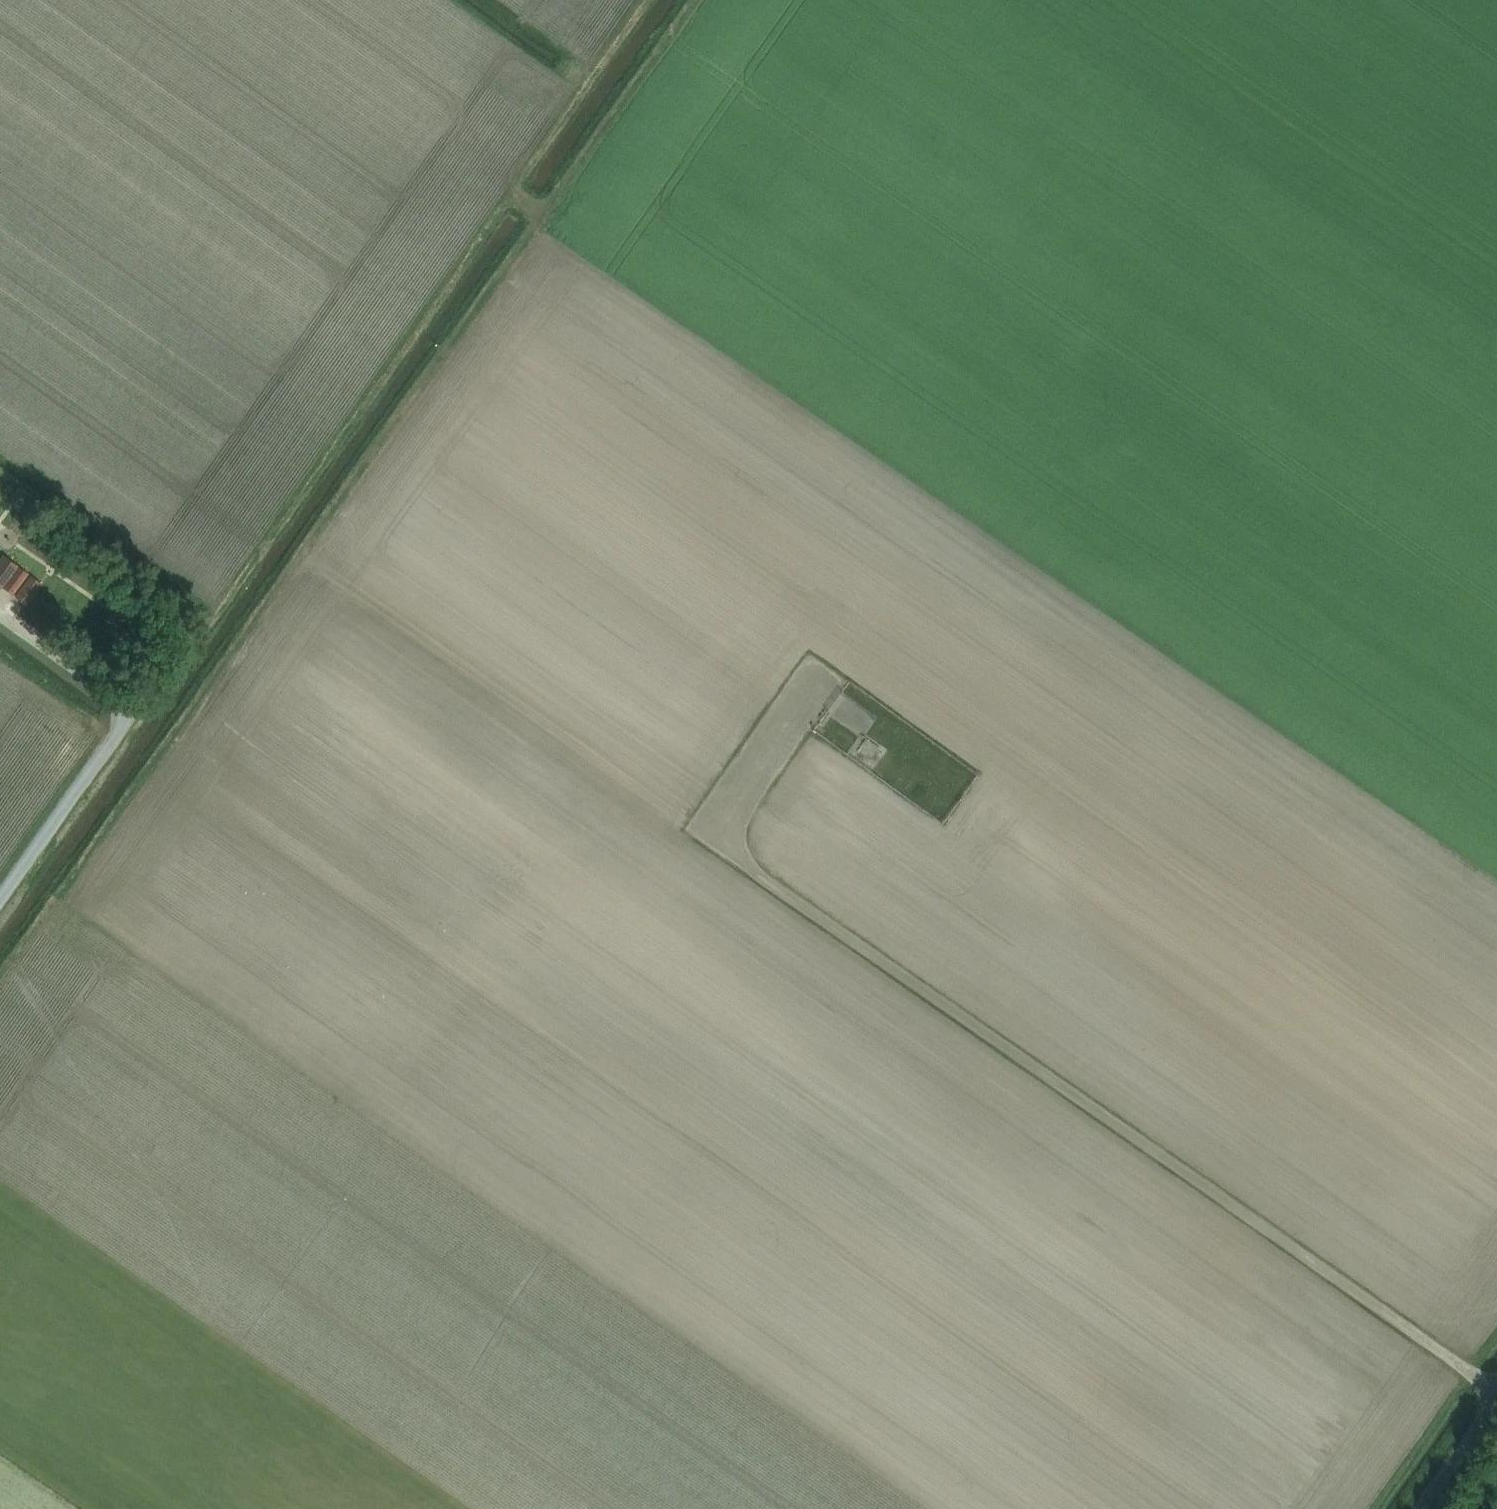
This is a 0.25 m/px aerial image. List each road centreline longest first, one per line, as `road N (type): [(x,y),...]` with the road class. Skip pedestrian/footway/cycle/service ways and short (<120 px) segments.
road 1 (unclassified): [(133,708),(0,897)]
road 2 (unclassified): [(1417,1508),(1496,1397)]

